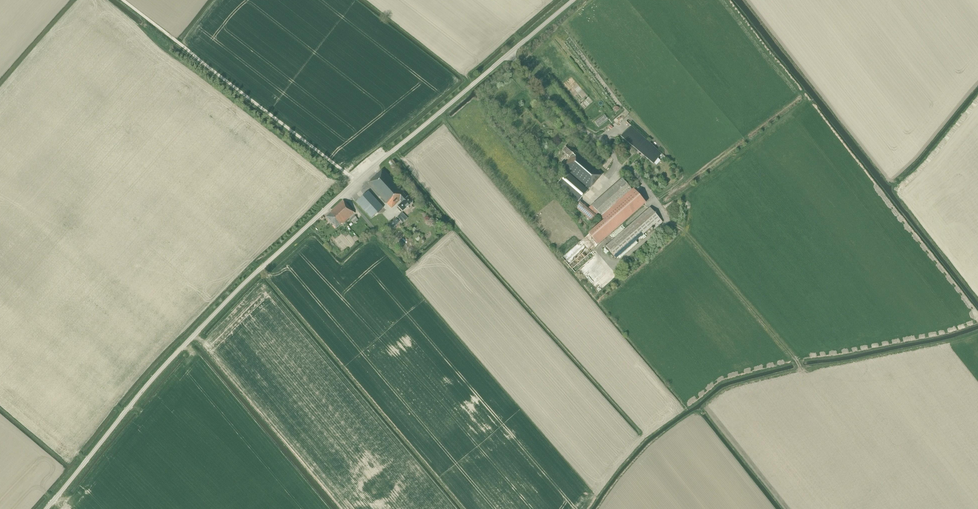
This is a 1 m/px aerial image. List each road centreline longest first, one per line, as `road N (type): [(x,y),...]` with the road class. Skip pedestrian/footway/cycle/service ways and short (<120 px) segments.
road 1 (unclassified): [(47,508),(168,363),(356,181)]
road 2 (unclassified): [(356,181),(121,0)]
road 3 (unclassified): [(356,181),(573,0)]

